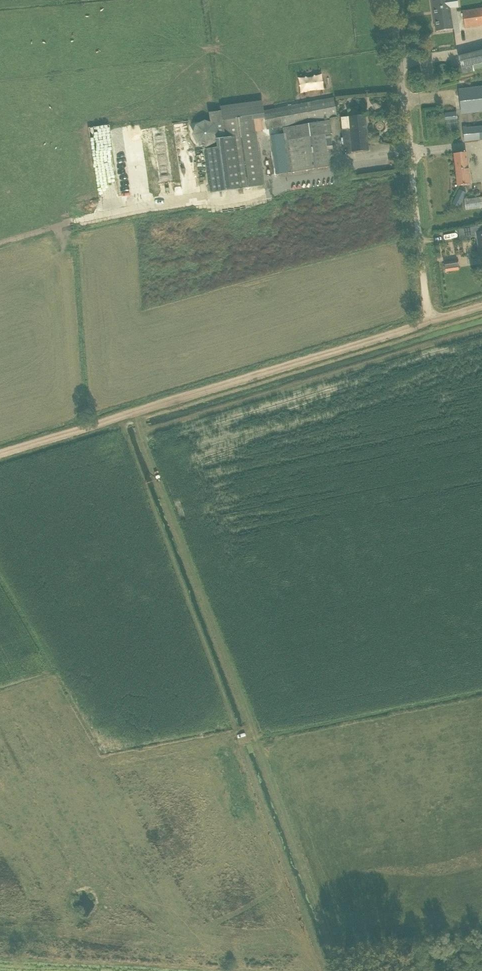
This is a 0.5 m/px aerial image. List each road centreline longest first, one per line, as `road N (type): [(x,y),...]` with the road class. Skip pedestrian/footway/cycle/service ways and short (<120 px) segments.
road 1 (track): [(481,308),(0,456)]
road 2 (unclassified): [(429,324),(393,0)]

